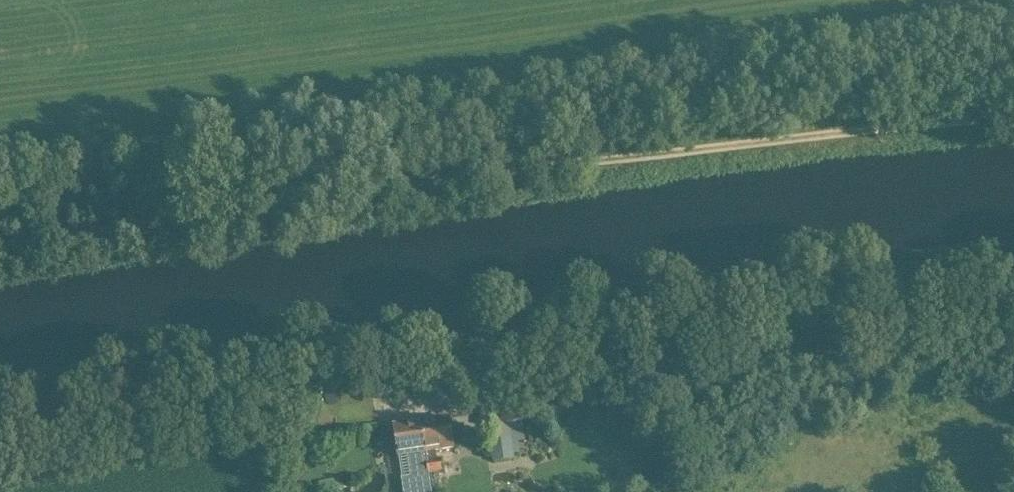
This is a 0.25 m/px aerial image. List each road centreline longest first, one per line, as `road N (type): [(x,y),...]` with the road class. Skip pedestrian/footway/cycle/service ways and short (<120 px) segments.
road 1 (track): [(1013,109),(705,135),(0,243)]
road 2 (unclassified): [(1013,267),(852,283),(325,373)]

